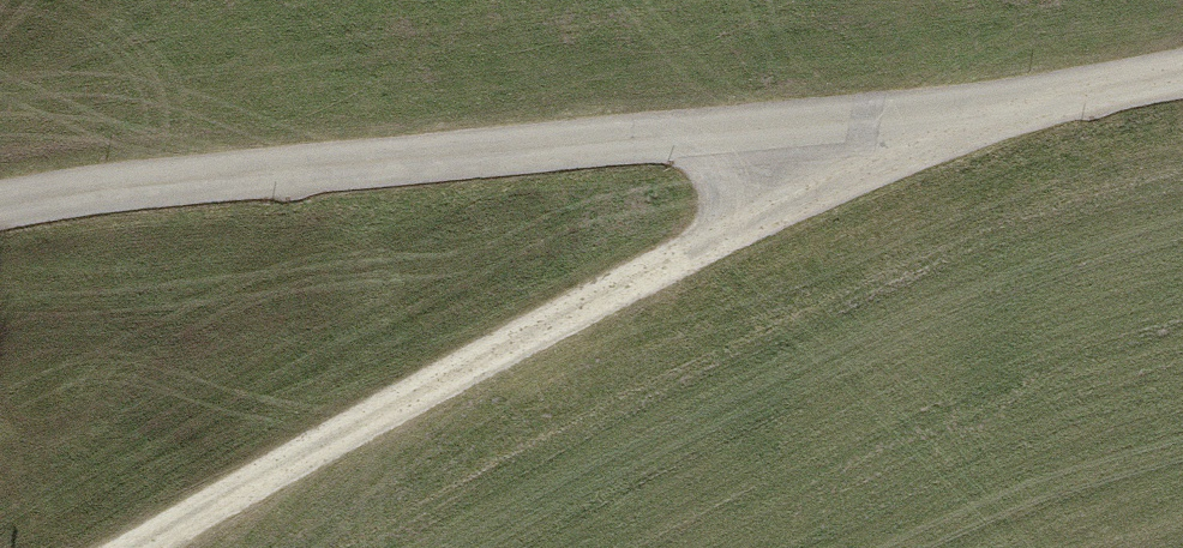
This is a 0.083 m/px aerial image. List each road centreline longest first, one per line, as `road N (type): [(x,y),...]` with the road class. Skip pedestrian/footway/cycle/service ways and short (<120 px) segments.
road 1 (tertiary): [(0,211),(649,136),(847,143),(1182,82)]
road 2 (track): [(847,143),(714,240),(152,547)]

